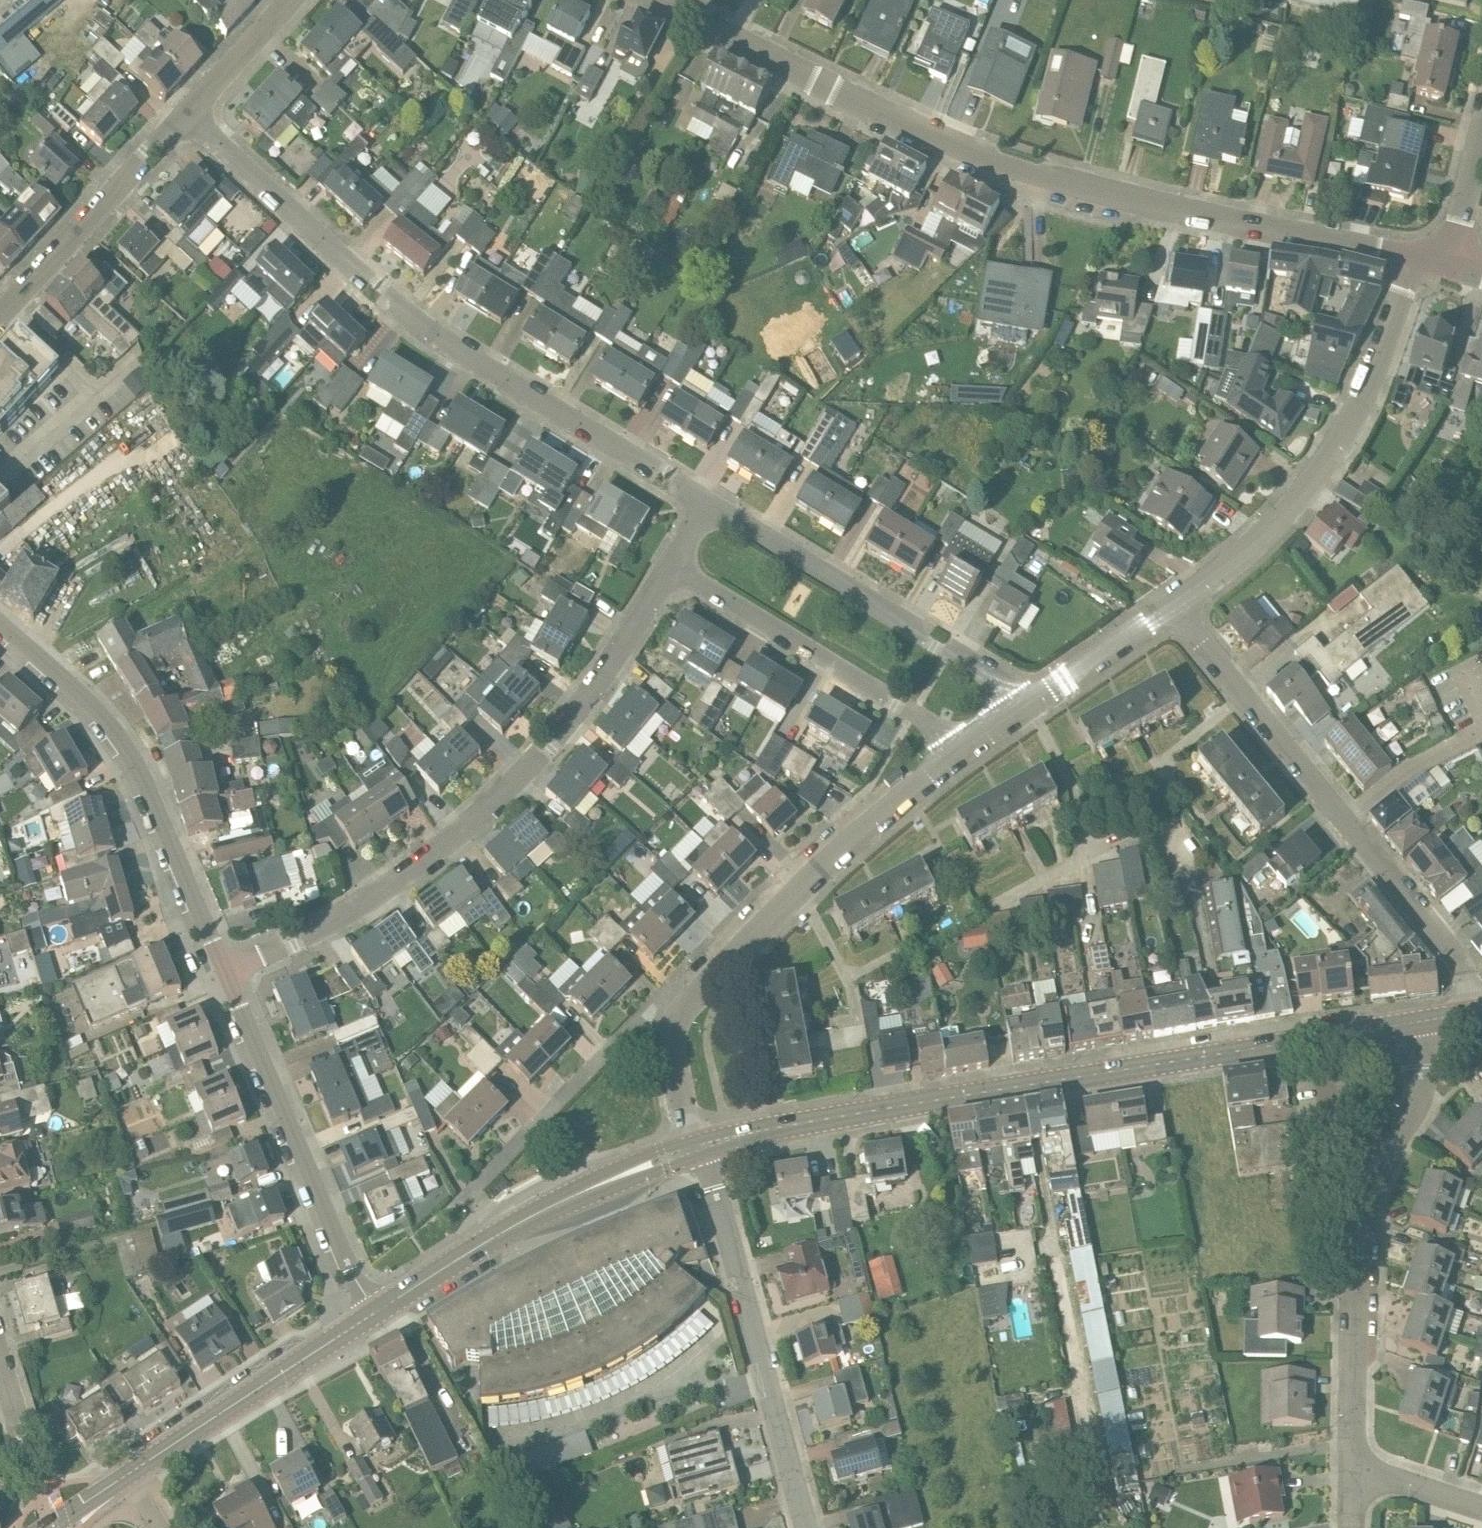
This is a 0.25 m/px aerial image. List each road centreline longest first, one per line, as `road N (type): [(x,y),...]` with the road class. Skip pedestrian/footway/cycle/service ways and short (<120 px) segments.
road 1 (residential): [(1437,259),(1152,203),(991,157),(825,86),(657,0)]
road 2 (tertiary): [(703,1146),(814,1119),(1412,1023)]
road 3 (residential): [(710,501),(422,323),(187,112)]
road 4 (residential): [(226,972),(289,945),(446,845),(583,700),(672,564)]
road 5 (unclassified): [(696,1148),(672,1040),(685,1005),(862,830),(969,747)]
road 6 (residential): [(1353,1472),(1358,1243),(1375,1182),(1417,1097),(1412,1023)]
road 7 (unclassified): [(1170,607),(1301,495),(1343,432),(1404,287),(1437,259)]
road 8 (residential): [(226,972),(115,733),(0,626)]
road 9 (unclassified): [(805,1527),(703,1146)]
road 10 (tertiary): [(45,1527),(372,1315)]
road 11 (unclassified): [(1031,702),(710,501)]
road 12 (residential): [(372,1315),(226,972)]
road 13 (tertiary): [(372,1315),(554,1205),(696,1148)]
road 14 (unclassified): [(969,747),(672,564)]
road 15 (unclassified): [(1347,819),(1170,607)]
road 16 (residential): [(0,314),(187,112)]
road 17 (unclassified): [(1474,1013),(1465,969),(1347,819)]
road 18 (unclassified): [(1031,702),(1170,607)]
road 19 (residential): [(1347,819),(1421,762),(1481,732)]
road 20 (residential): [(187,112),(289,0)]
road 21 (residential): [(1437,259),(1460,221),(1481,129)]
road 22 (residential): [(1353,1472),(1481,1507)]

